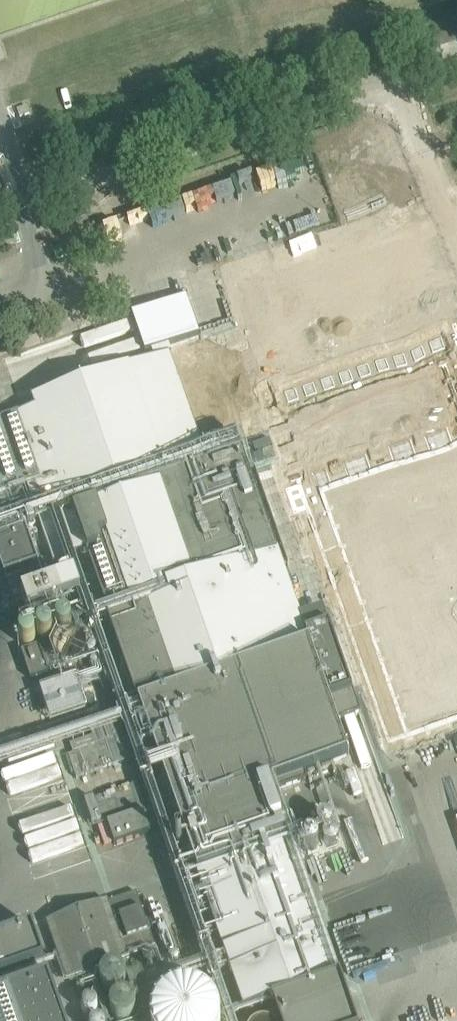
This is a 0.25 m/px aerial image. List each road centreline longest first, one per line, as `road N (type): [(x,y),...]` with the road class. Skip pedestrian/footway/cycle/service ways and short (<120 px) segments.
road 1 (unclassified): [(0,213),(456,57)]

